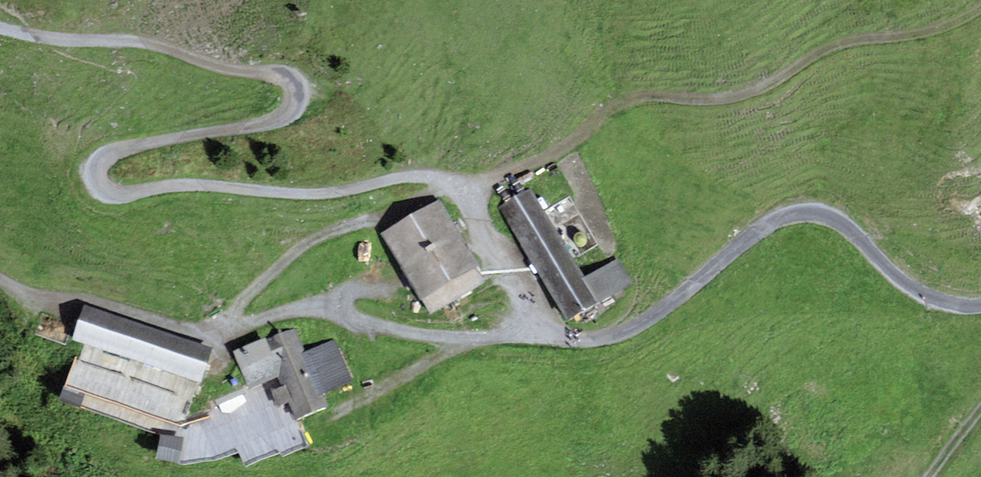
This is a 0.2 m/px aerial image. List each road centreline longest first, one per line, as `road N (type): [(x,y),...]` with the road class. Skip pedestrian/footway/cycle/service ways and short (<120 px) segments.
road 1 (track): [(0,25),(31,38),(142,42),(224,68),(289,73),(298,85),(289,114),(270,123),(103,149),(92,158),(90,181),(108,193),(174,181),(301,192),(402,175),(436,176),(456,187)]
road 2 (track): [(980,4),(919,32),(846,40),(755,90),(717,101),(623,102),(549,161),(456,187)]
road 3 (track): [(456,187),(325,234),(242,298),(233,331)]
road 4 (track): [(233,331),(24,292),(0,277)]

